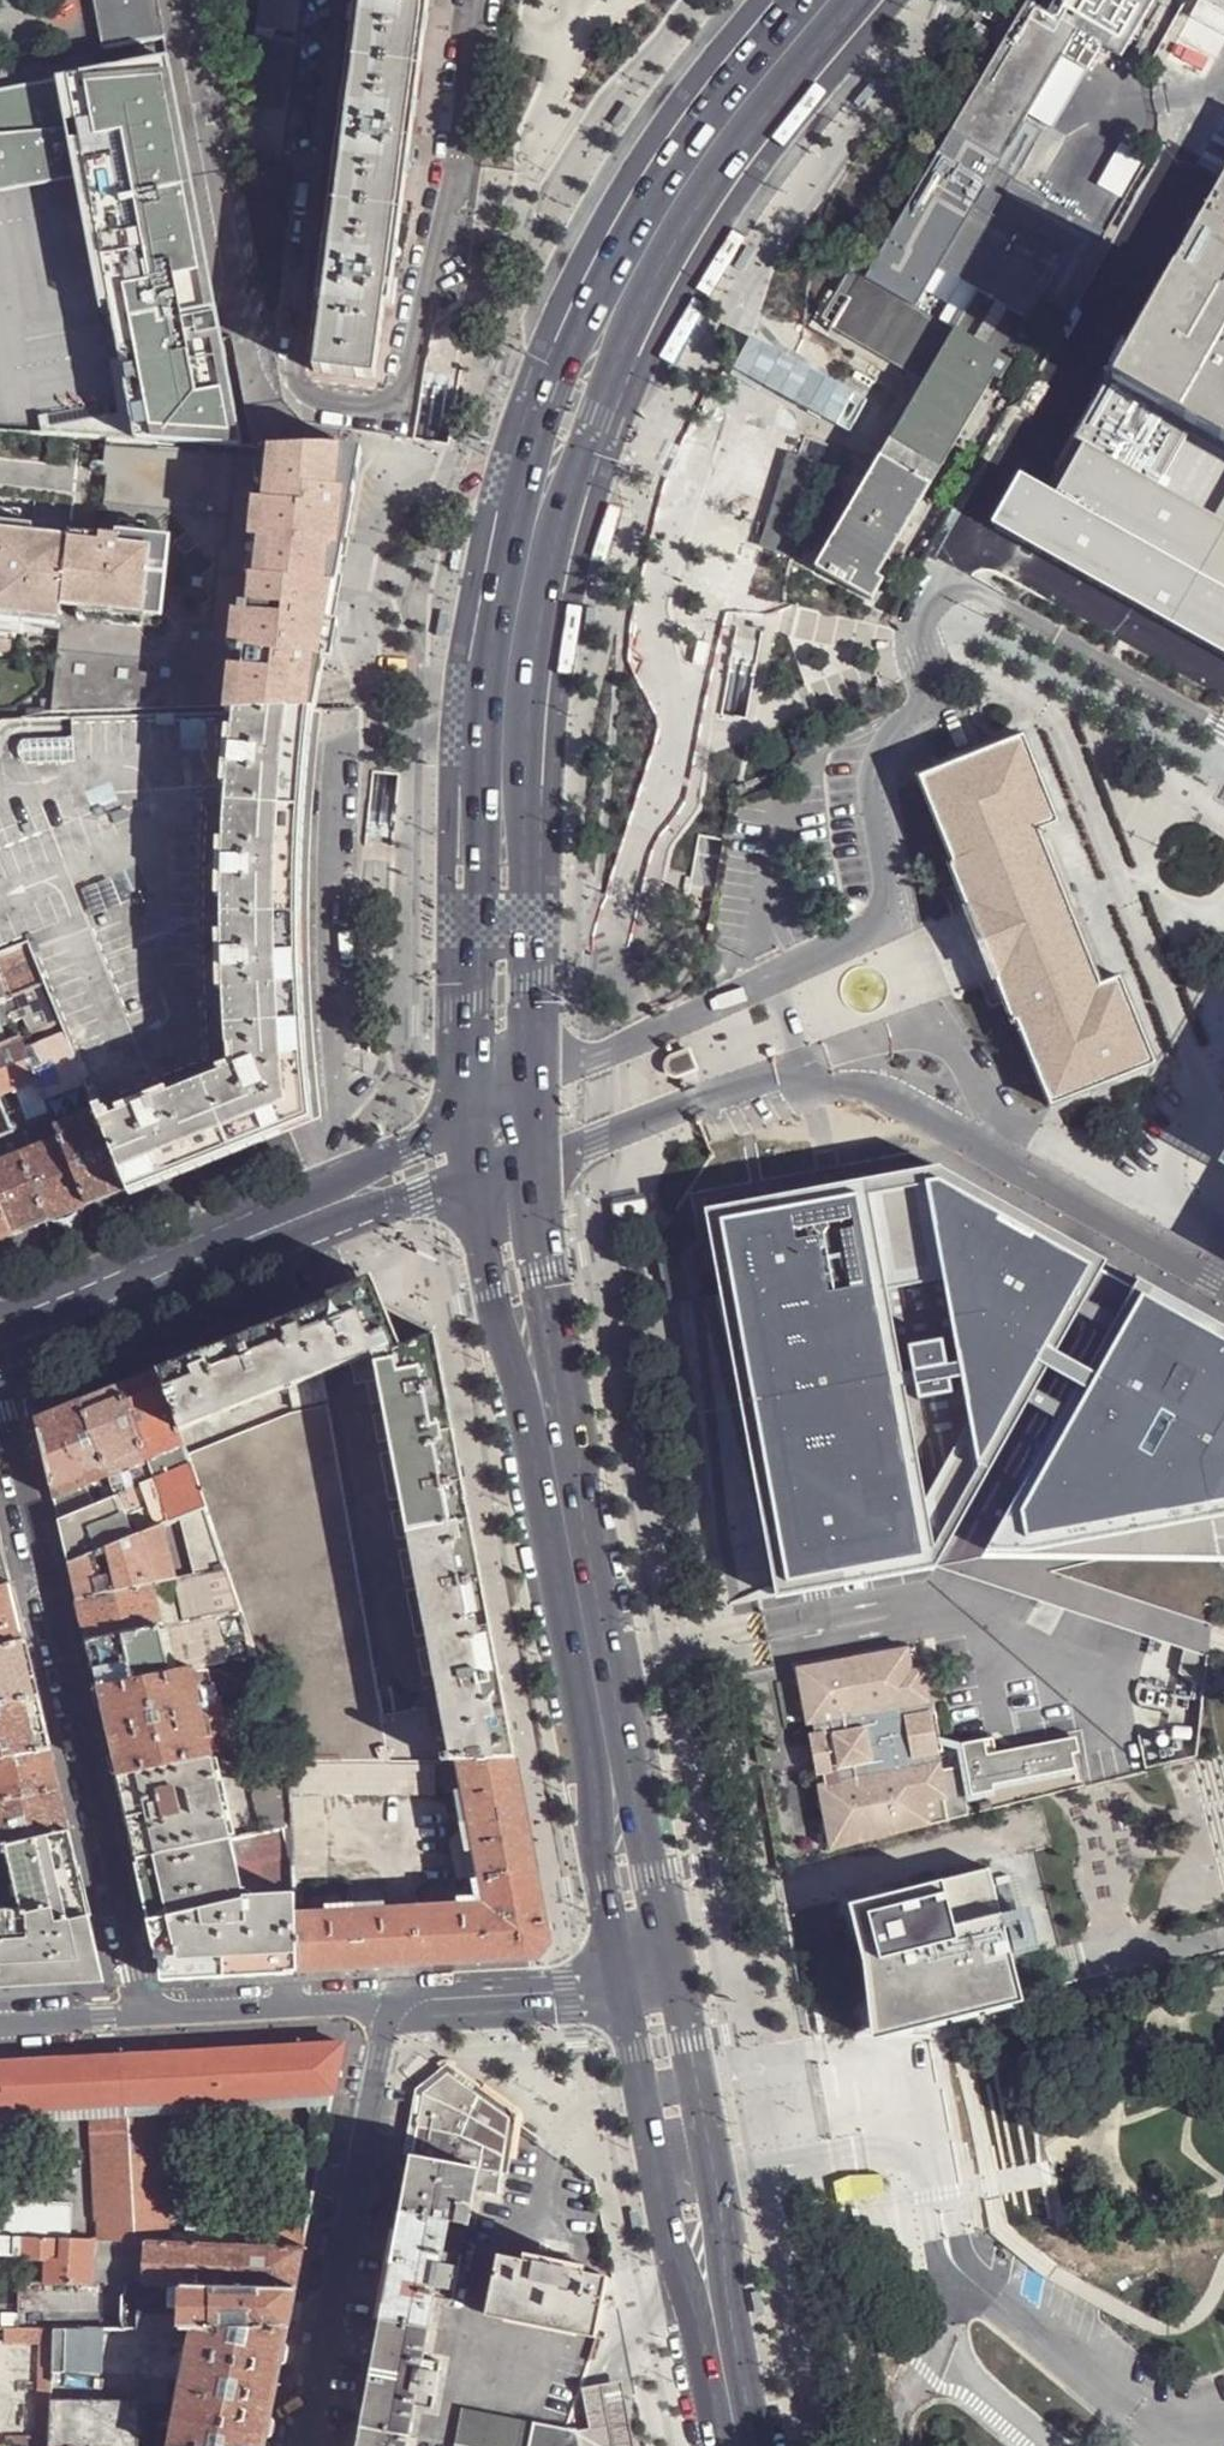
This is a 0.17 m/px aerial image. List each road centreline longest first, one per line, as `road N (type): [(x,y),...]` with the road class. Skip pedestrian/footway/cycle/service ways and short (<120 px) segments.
road 1 (secondary): [(828,0),(697,169),(618,301),(579,391),(543,498),(523,593),(507,719),(504,873)]
road 2 (residential): [(0,1392),(146,2016)]
road 3 (residential): [(391,2004),(304,2445)]
road 4 (secondary): [(608,1754),(536,1372)]
road 5 (secondary): [(338,1203),(0,1343)]
road 6 (secondary): [(621,1985),(675,2259),(711,2311)]
road 7 (secondary): [(711,2311),(723,2249),(674,1977)]
road 8 (secondary): [(504,873),(469,921),(468,1123)]
road 9 (residential): [(146,2016),(391,2004)]
road 10 (secondary): [(608,1754),(594,1827),(621,1985)]
road 11 (secondary): [(674,1977),(639,1817),(608,1754)]
road 12 (residential): [(391,2004),(621,1985)]
road 13 (secondary): [(533,1091),(535,923),(504,873)]
road 14 (secondary): [(536,1372),(543,1275),(532,1160)]
road 15 (secondary): [(476,1179),(495,1291),(536,1372)]
road 16 (secondary): [(468,1123),(409,1150),(338,1203)]
road 17 (residential): [(0,2022),(146,2016)]
road 18 (secondary): [(338,1203),(409,1201),(476,1179)]
road 19 (secondary): [(738,2445),(711,2311)]

